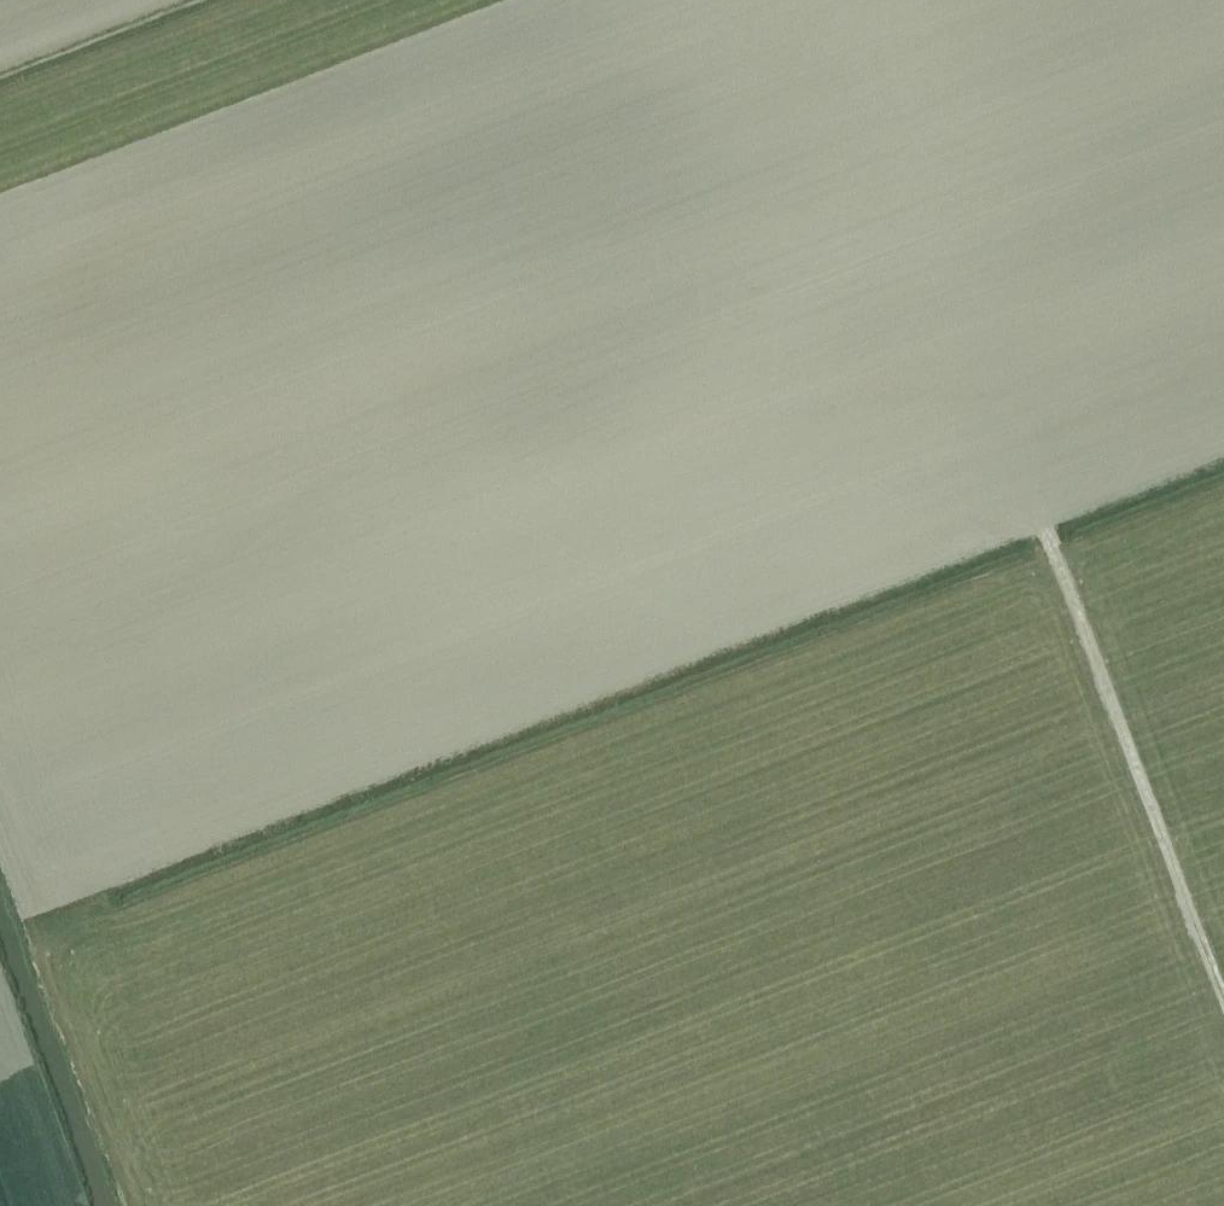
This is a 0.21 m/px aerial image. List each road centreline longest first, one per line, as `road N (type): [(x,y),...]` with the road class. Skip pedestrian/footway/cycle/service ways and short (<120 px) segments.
road 1 (track): [(1223,999),(1047,528)]

